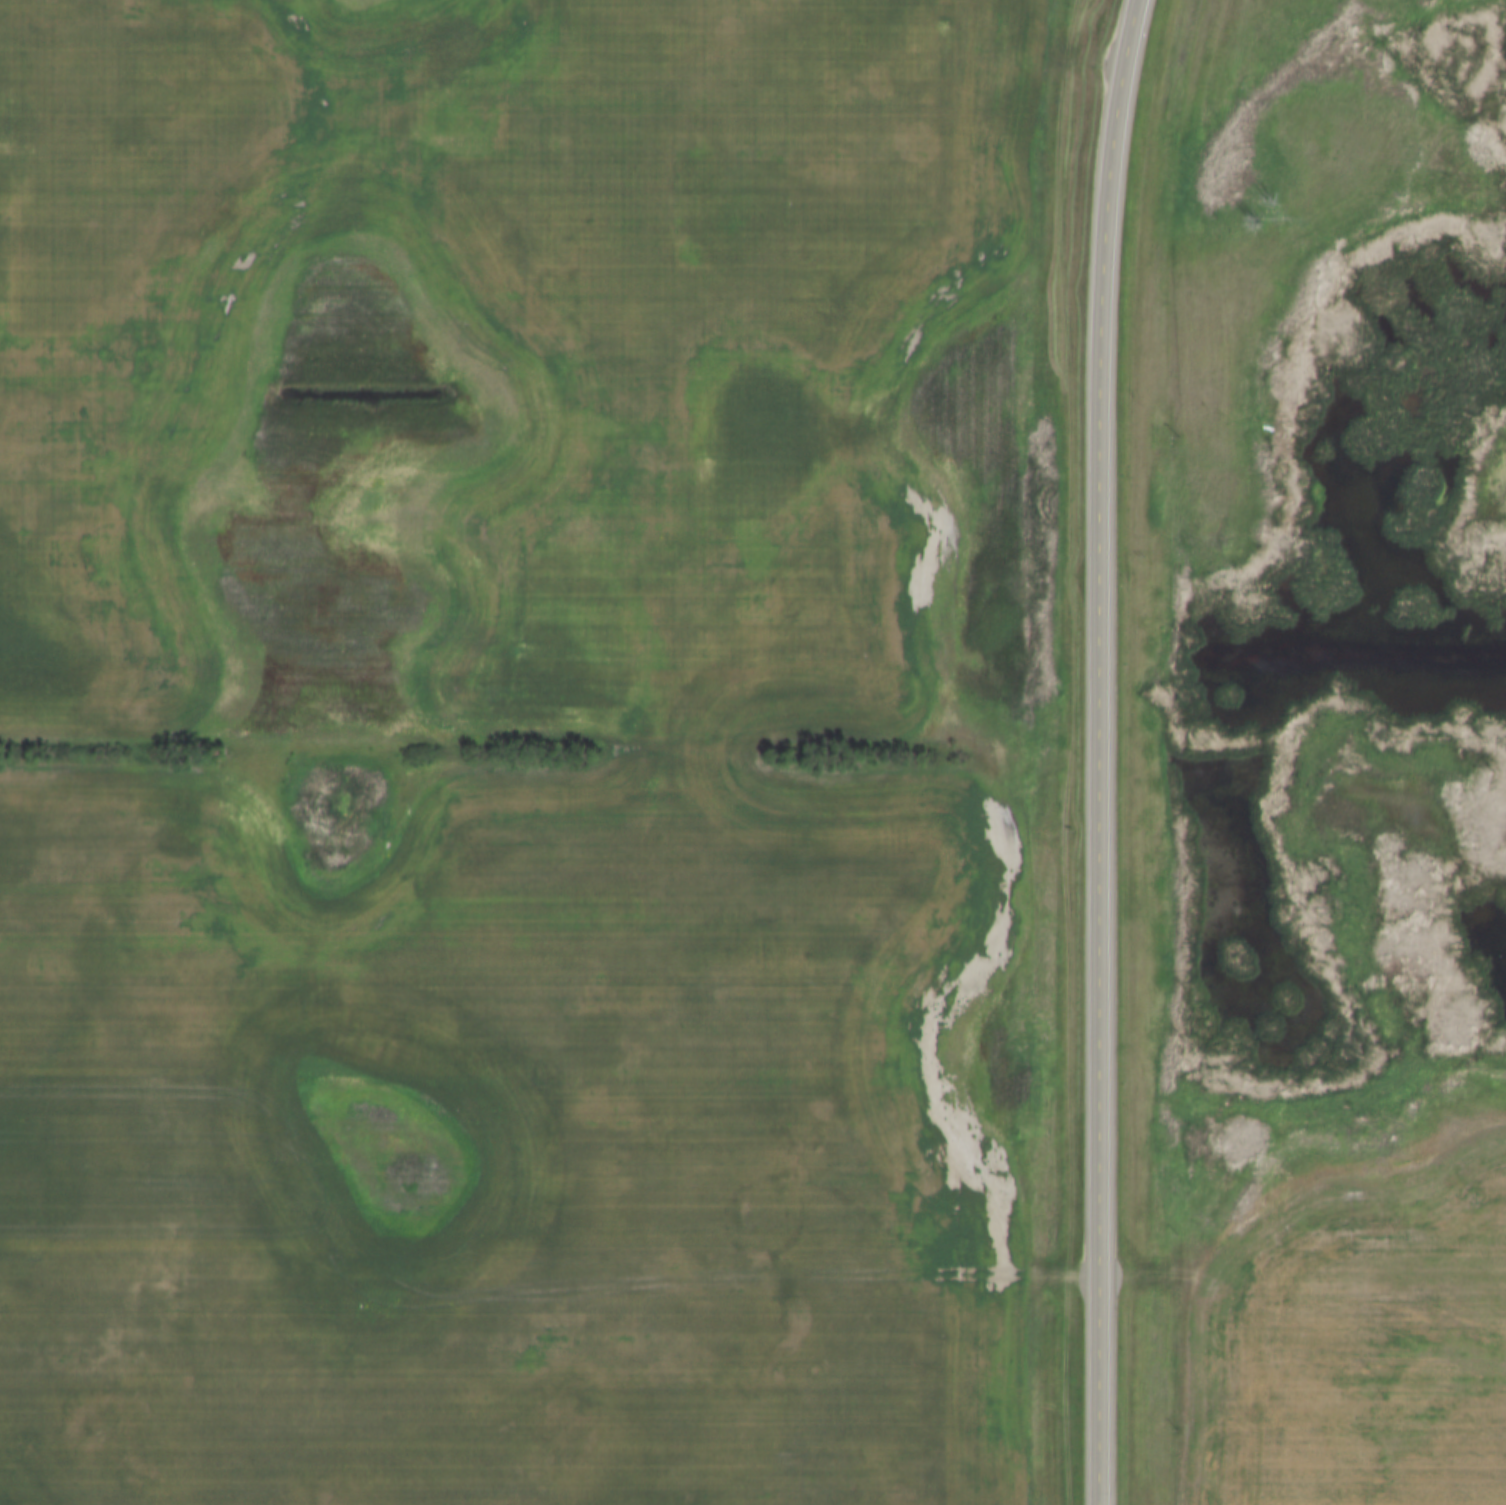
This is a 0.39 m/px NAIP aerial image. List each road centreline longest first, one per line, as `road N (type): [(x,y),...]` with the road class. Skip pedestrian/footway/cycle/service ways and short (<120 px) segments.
road 1 (trunk): [(1103,1504),(1105,376),(1119,91),(1138,9)]

